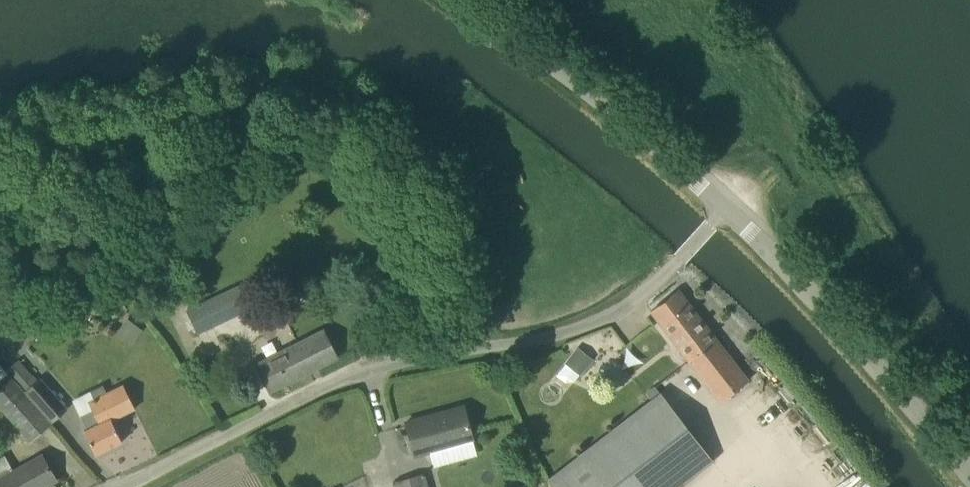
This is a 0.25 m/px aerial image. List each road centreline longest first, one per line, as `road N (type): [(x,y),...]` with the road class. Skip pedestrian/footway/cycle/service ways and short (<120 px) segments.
road 1 (unclassified): [(729,211),(652,287),(606,315),(559,332),(347,375),(124,486)]
road 2 (unclassified): [(969,479),(729,211)]
road 3 (unclassified): [(729,211),(663,149),(447,0)]

